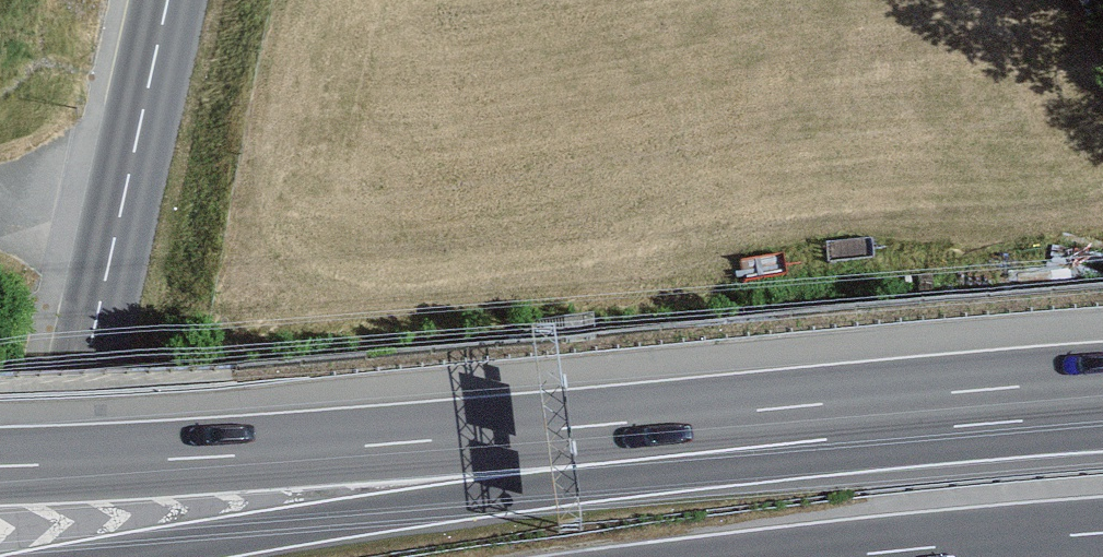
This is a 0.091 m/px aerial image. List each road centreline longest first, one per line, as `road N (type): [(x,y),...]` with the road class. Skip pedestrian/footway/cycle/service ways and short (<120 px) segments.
road 1 (motorway): [(823,422),(0,466)]
road 2 (motorway): [(823,422),(112,556)]
road 3 (secondary): [(43,556),(167,0)]
road 4 (motorway): [(1102,397),(823,422)]

